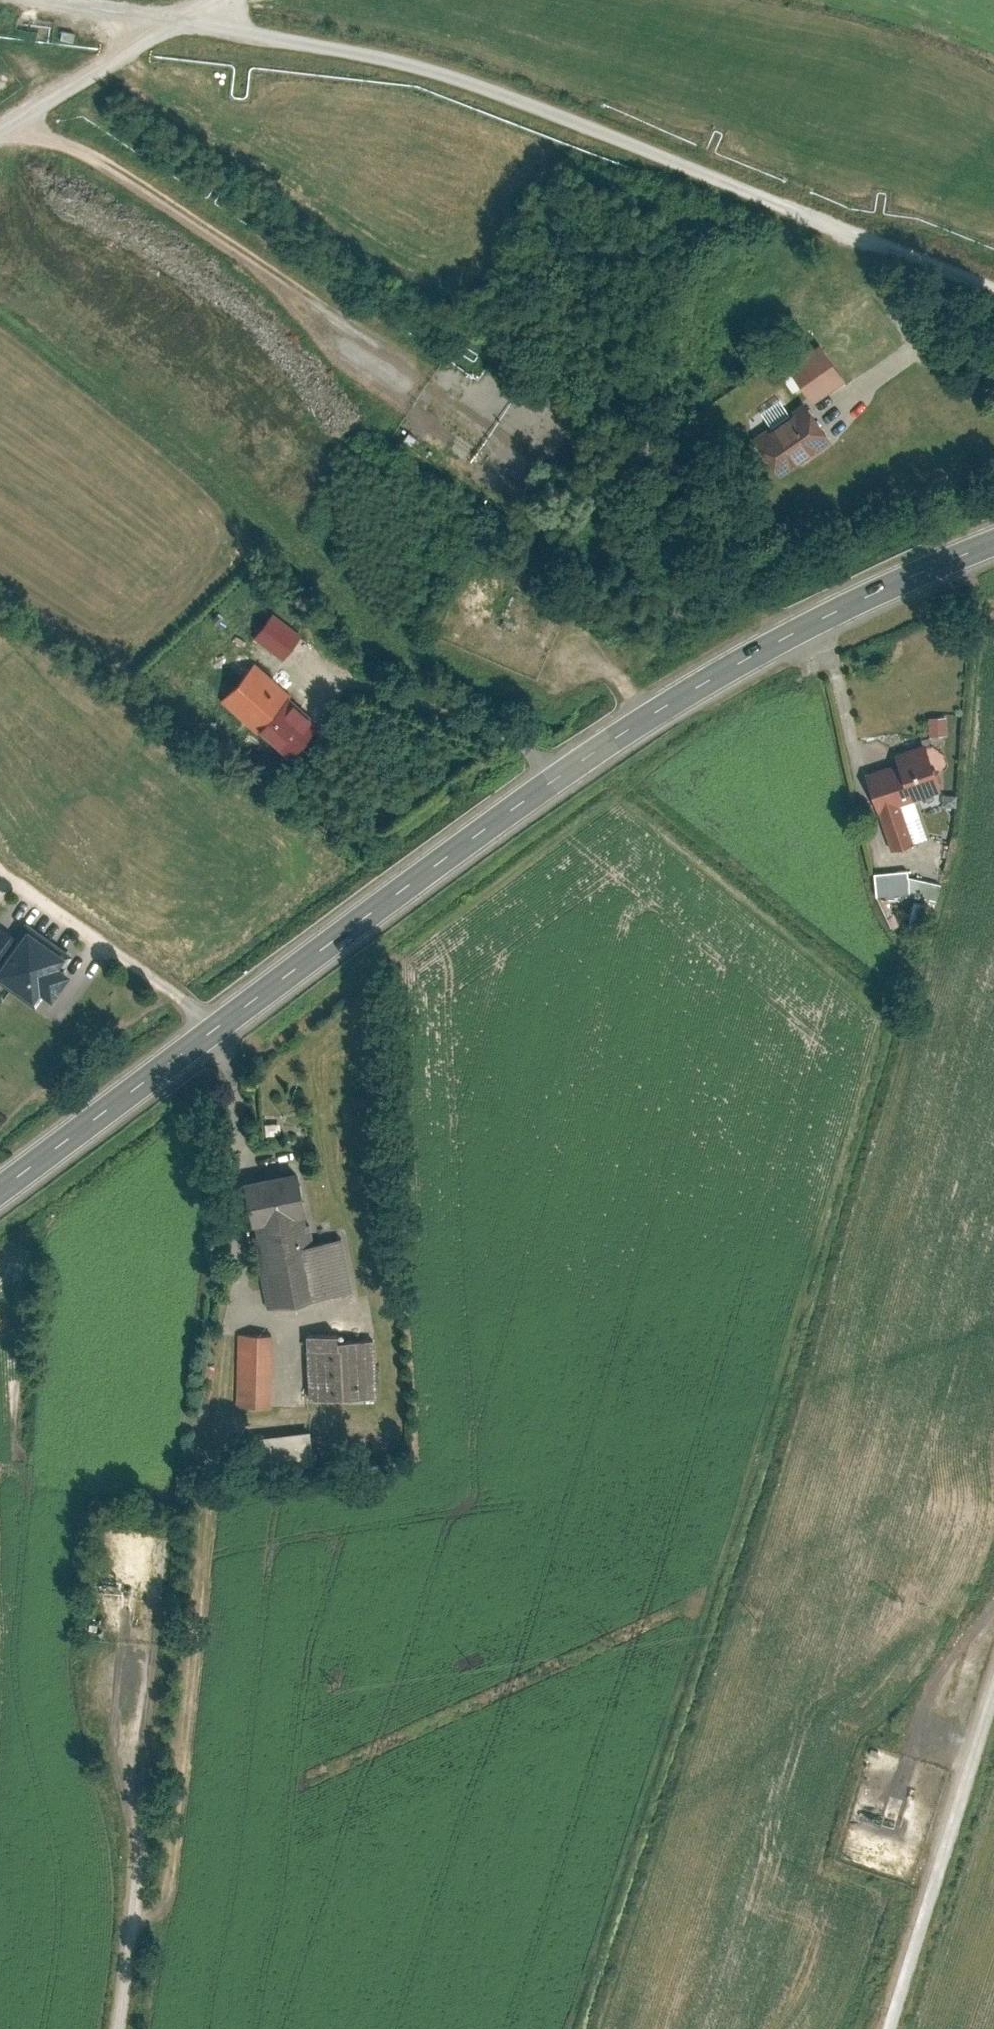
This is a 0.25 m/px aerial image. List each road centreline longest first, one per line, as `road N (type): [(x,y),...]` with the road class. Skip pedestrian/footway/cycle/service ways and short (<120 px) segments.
road 1 (secondary): [(993,540),(757,651),(602,745),(0,1188)]
road 2 (unclassified): [(993,285),(488,82),(364,43),(273,33),(186,10)]
road 3 (track): [(5,118),(90,155),(483,419)]
road 4 (track): [(122,2028),(140,1941),(136,1796),(119,1689),(128,1618)]
road 5 (track): [(895,2028),(993,1704)]
road 6 (track): [(202,0),(0,121)]
road 7 (track): [(993,1609),(934,1684),(896,1794)]
road 8 (track): [(645,717),(616,673),(506,627)]

